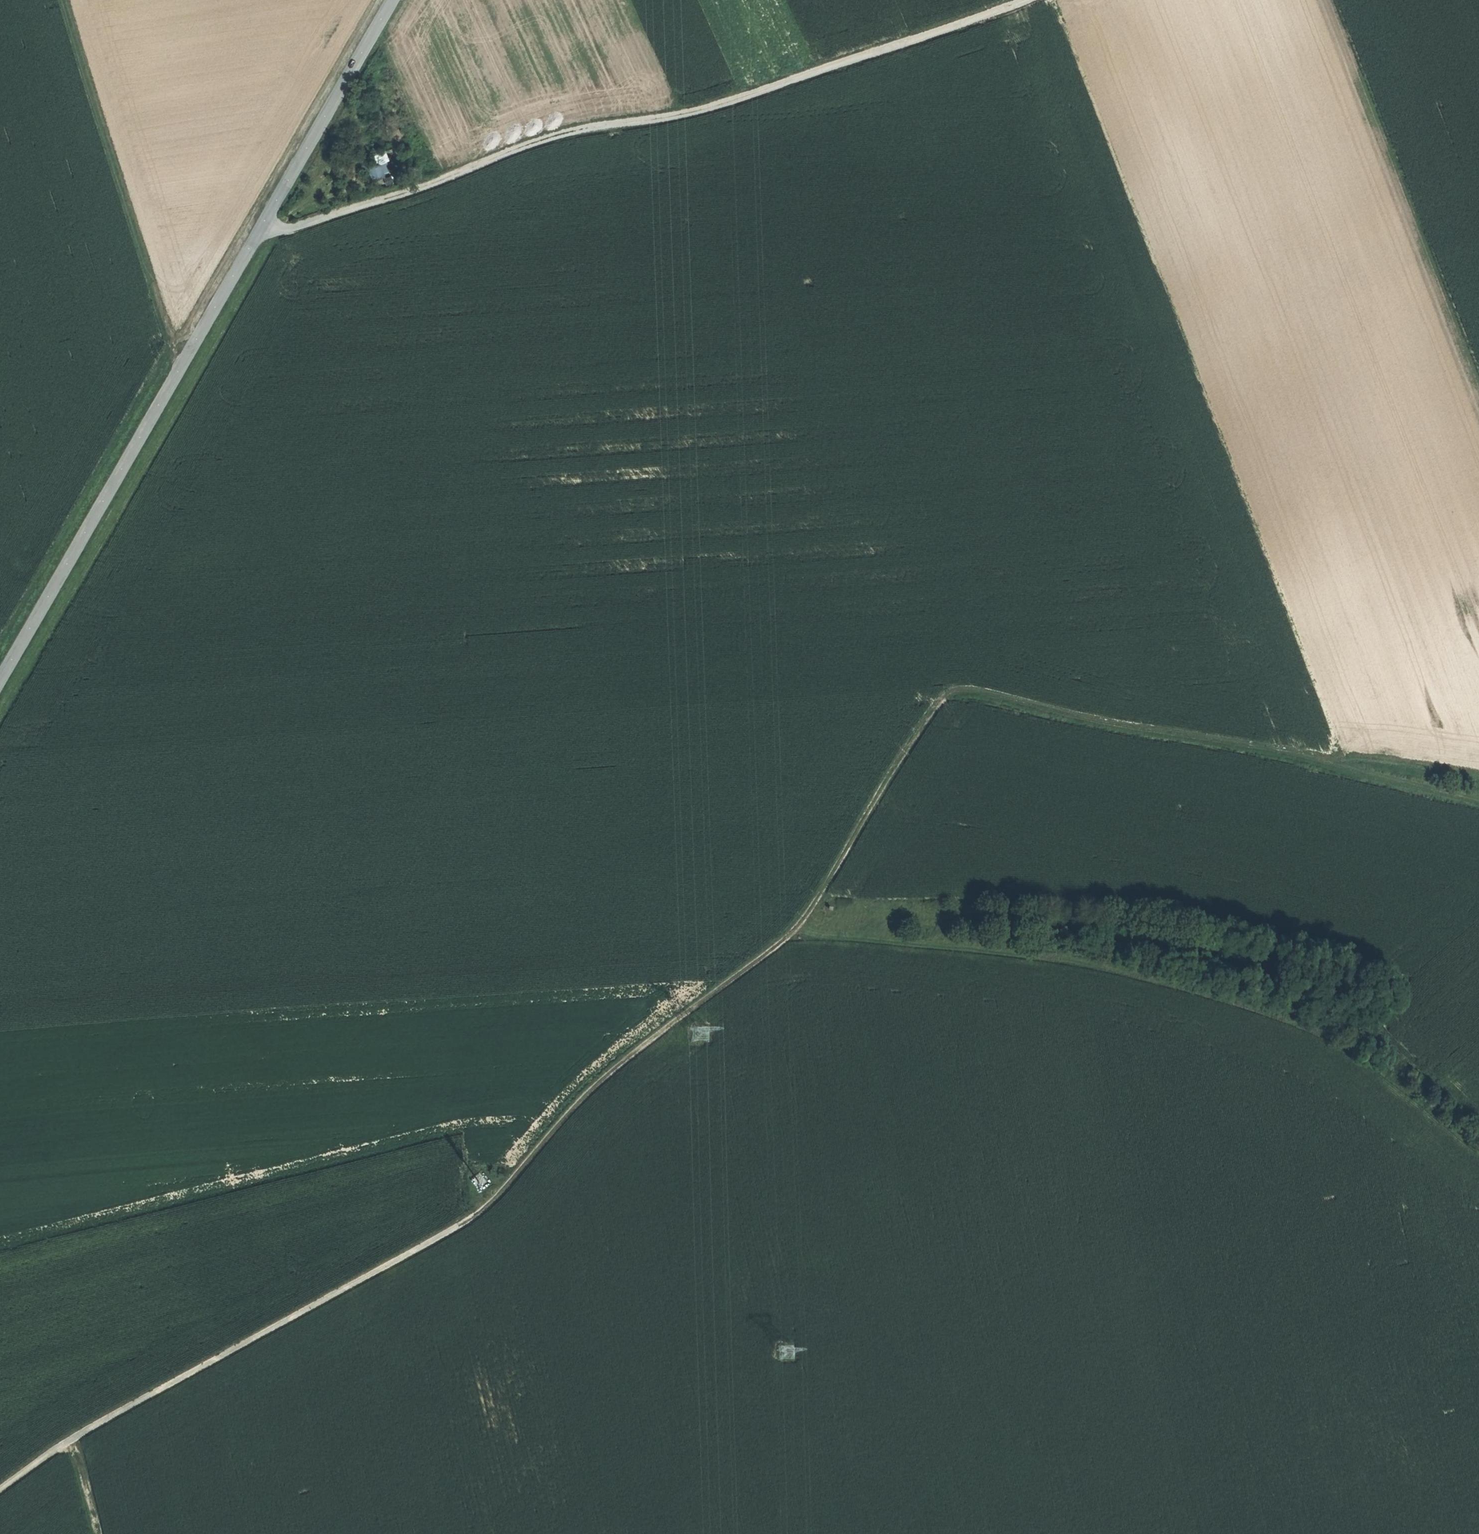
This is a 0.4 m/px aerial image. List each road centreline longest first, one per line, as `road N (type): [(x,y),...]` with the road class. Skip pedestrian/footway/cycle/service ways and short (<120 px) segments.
road 1 (track): [(0,1489),(100,1423),(469,1220),(591,1090),(798,930),(944,697),(968,692),(1107,724)]
road 2 (unclassified): [(1026,0),(730,101),(541,140),(300,226),(263,223)]
road 3 (tertiary): [(0,680),(263,223)]
road 4 (track): [(182,365),(64,0)]
road 5 (track): [(1478,792),(1107,724)]
road 6 (tertiary): [(263,223),(392,0)]

